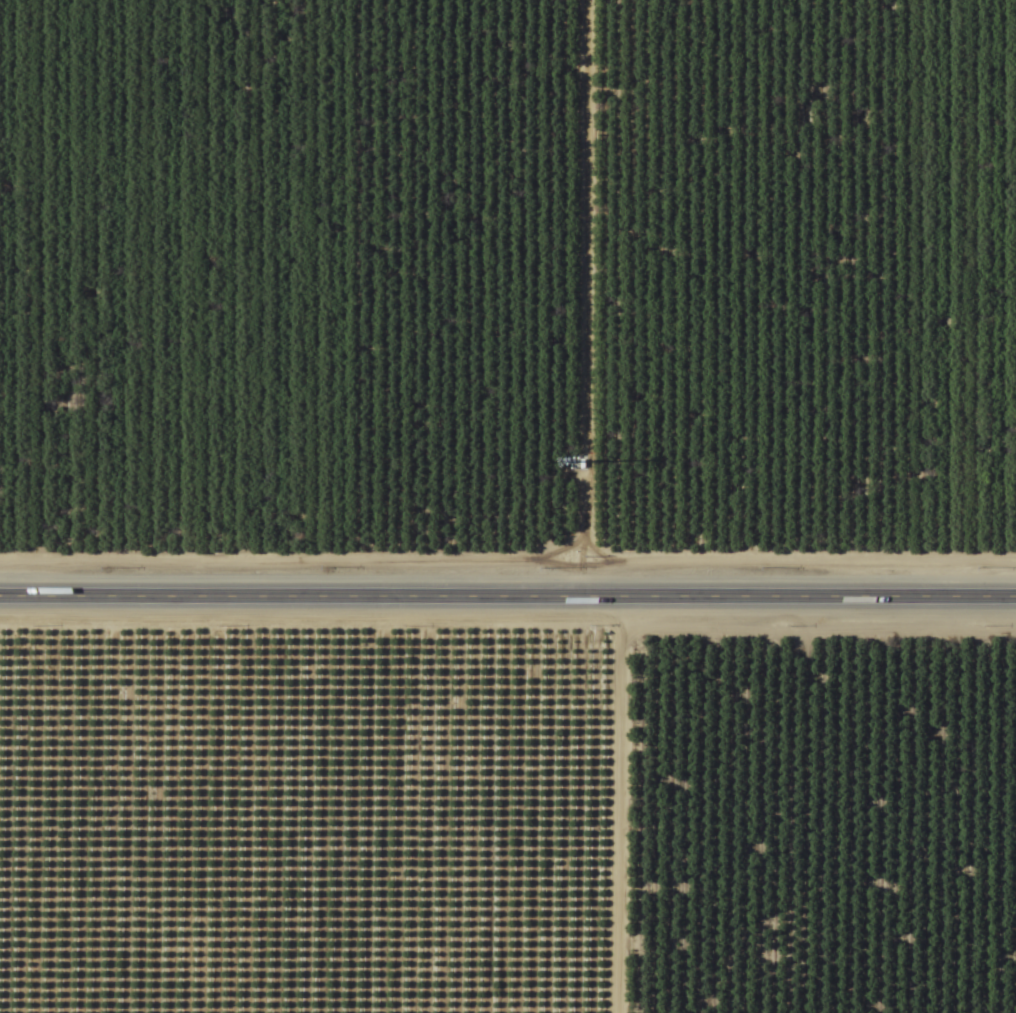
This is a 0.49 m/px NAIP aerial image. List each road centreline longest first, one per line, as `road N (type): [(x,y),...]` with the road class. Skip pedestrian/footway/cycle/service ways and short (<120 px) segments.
road 1 (trunk): [(1015,597),(0,597)]

